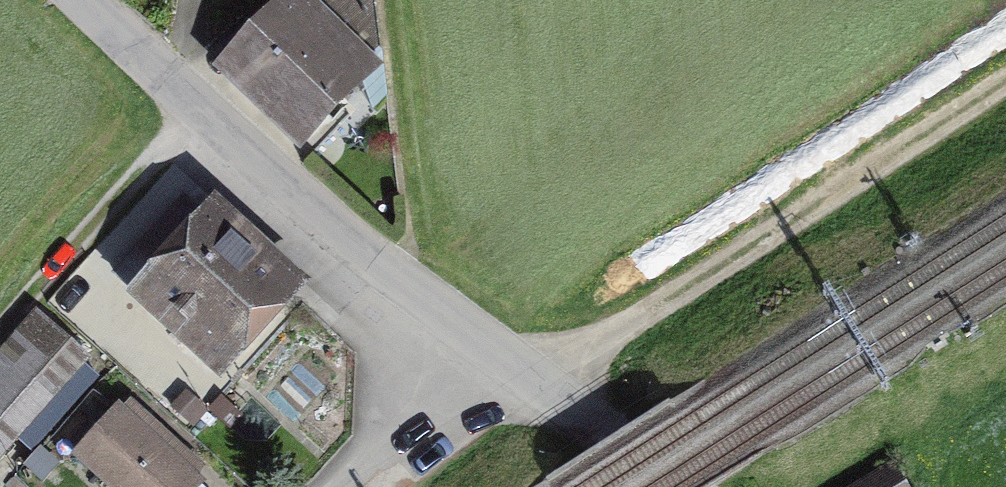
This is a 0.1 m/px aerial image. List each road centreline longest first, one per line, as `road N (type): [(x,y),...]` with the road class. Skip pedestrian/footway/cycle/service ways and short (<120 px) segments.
road 1 (unclassified): [(675,486),(517,380),(78,0)]
road 2 (track): [(1005,76),(517,380)]
road 3 (track): [(360,486),(517,380)]

